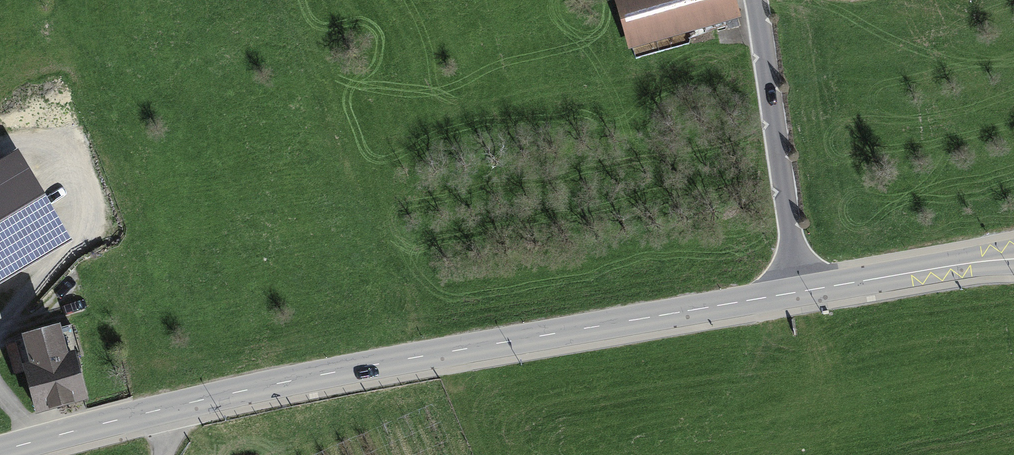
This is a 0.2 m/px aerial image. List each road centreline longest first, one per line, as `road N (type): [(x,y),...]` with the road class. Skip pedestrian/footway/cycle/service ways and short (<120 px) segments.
road 1 (tertiary): [(163,410),(800,291)]
road 2 (residential): [(800,291),(758,0)]
road 3 (tertiary): [(800,291),(1013,256)]
road 4 (tertiary): [(0,450),(163,410)]

